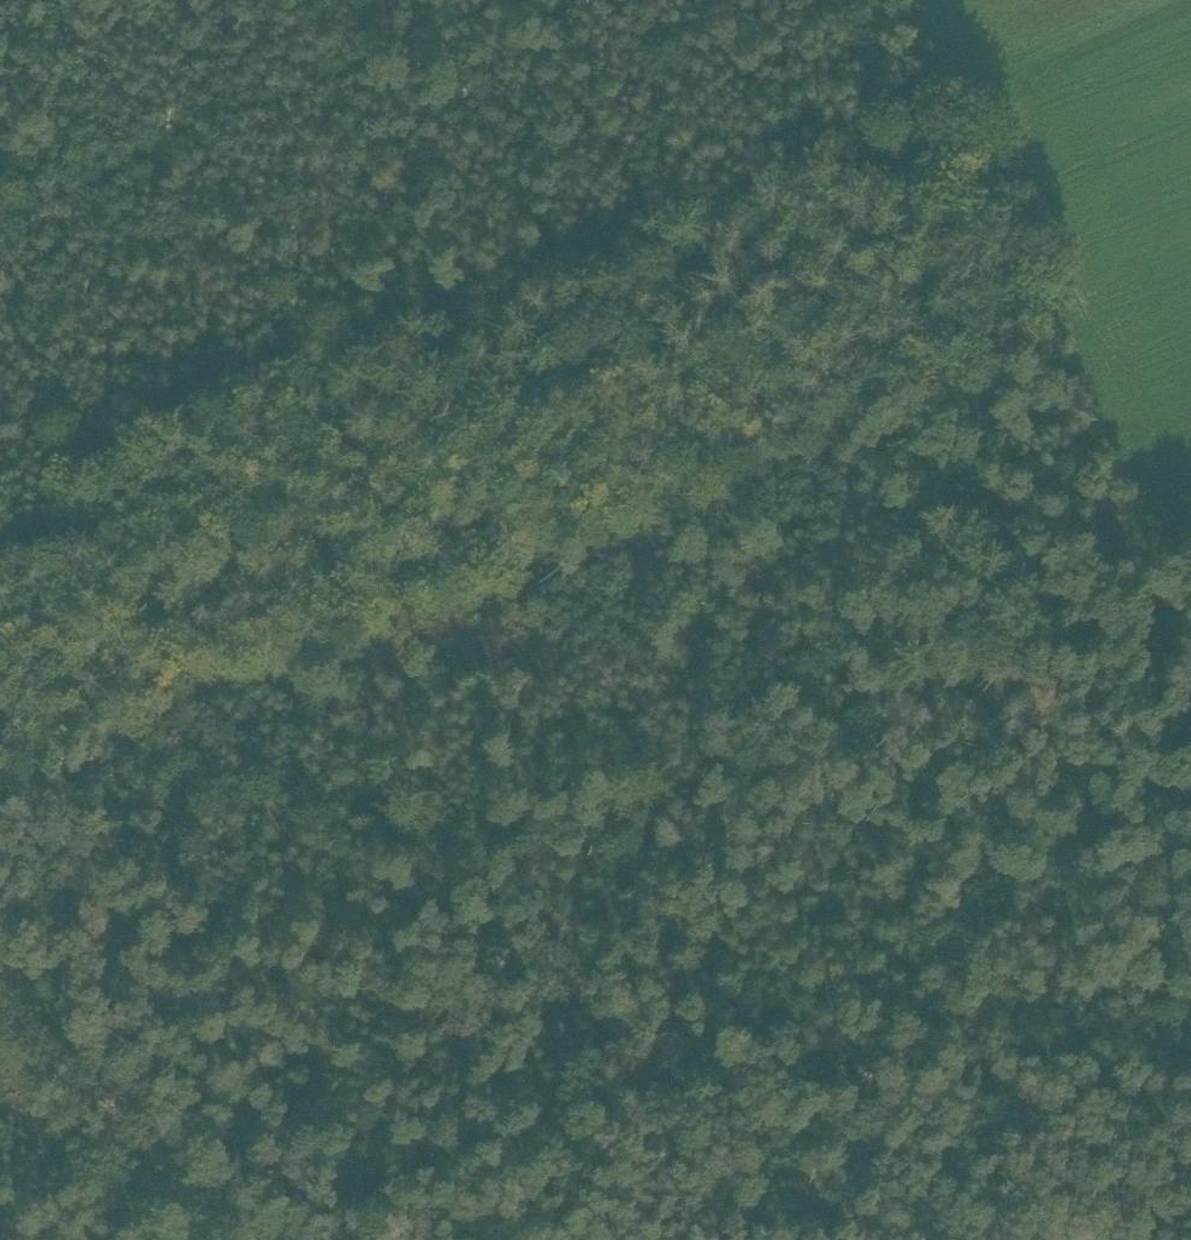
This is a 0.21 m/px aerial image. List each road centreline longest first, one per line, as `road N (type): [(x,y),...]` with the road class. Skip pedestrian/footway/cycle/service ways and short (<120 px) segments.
road 1 (track): [(0,986),(229,1239)]

